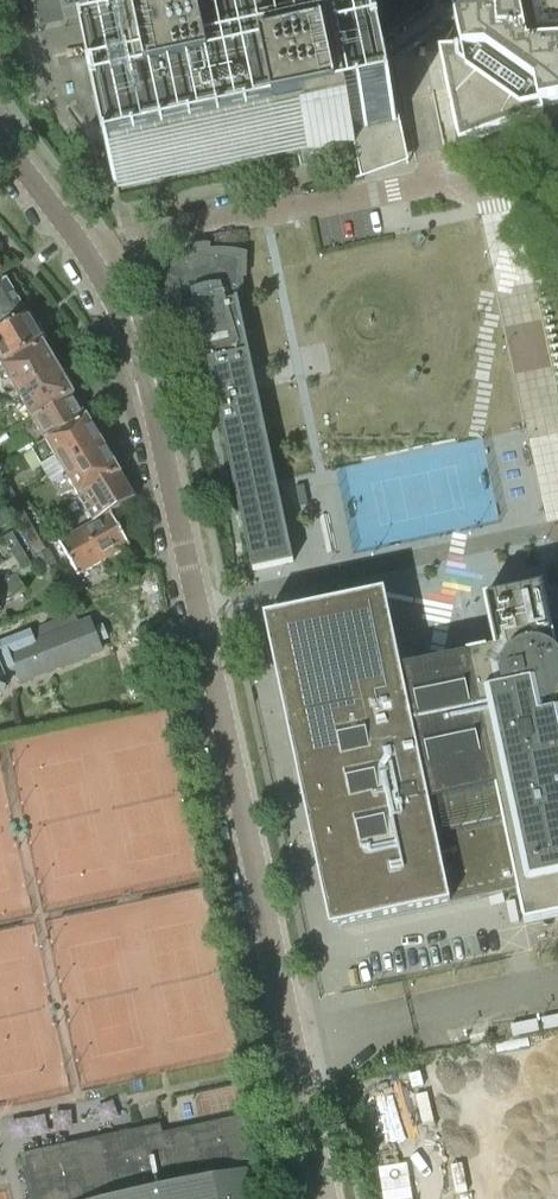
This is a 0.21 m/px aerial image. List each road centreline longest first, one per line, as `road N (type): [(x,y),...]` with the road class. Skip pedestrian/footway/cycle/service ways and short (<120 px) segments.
road 1 (residential): [(326,1198),(209,645),(135,352),(88,258),(0,140)]

